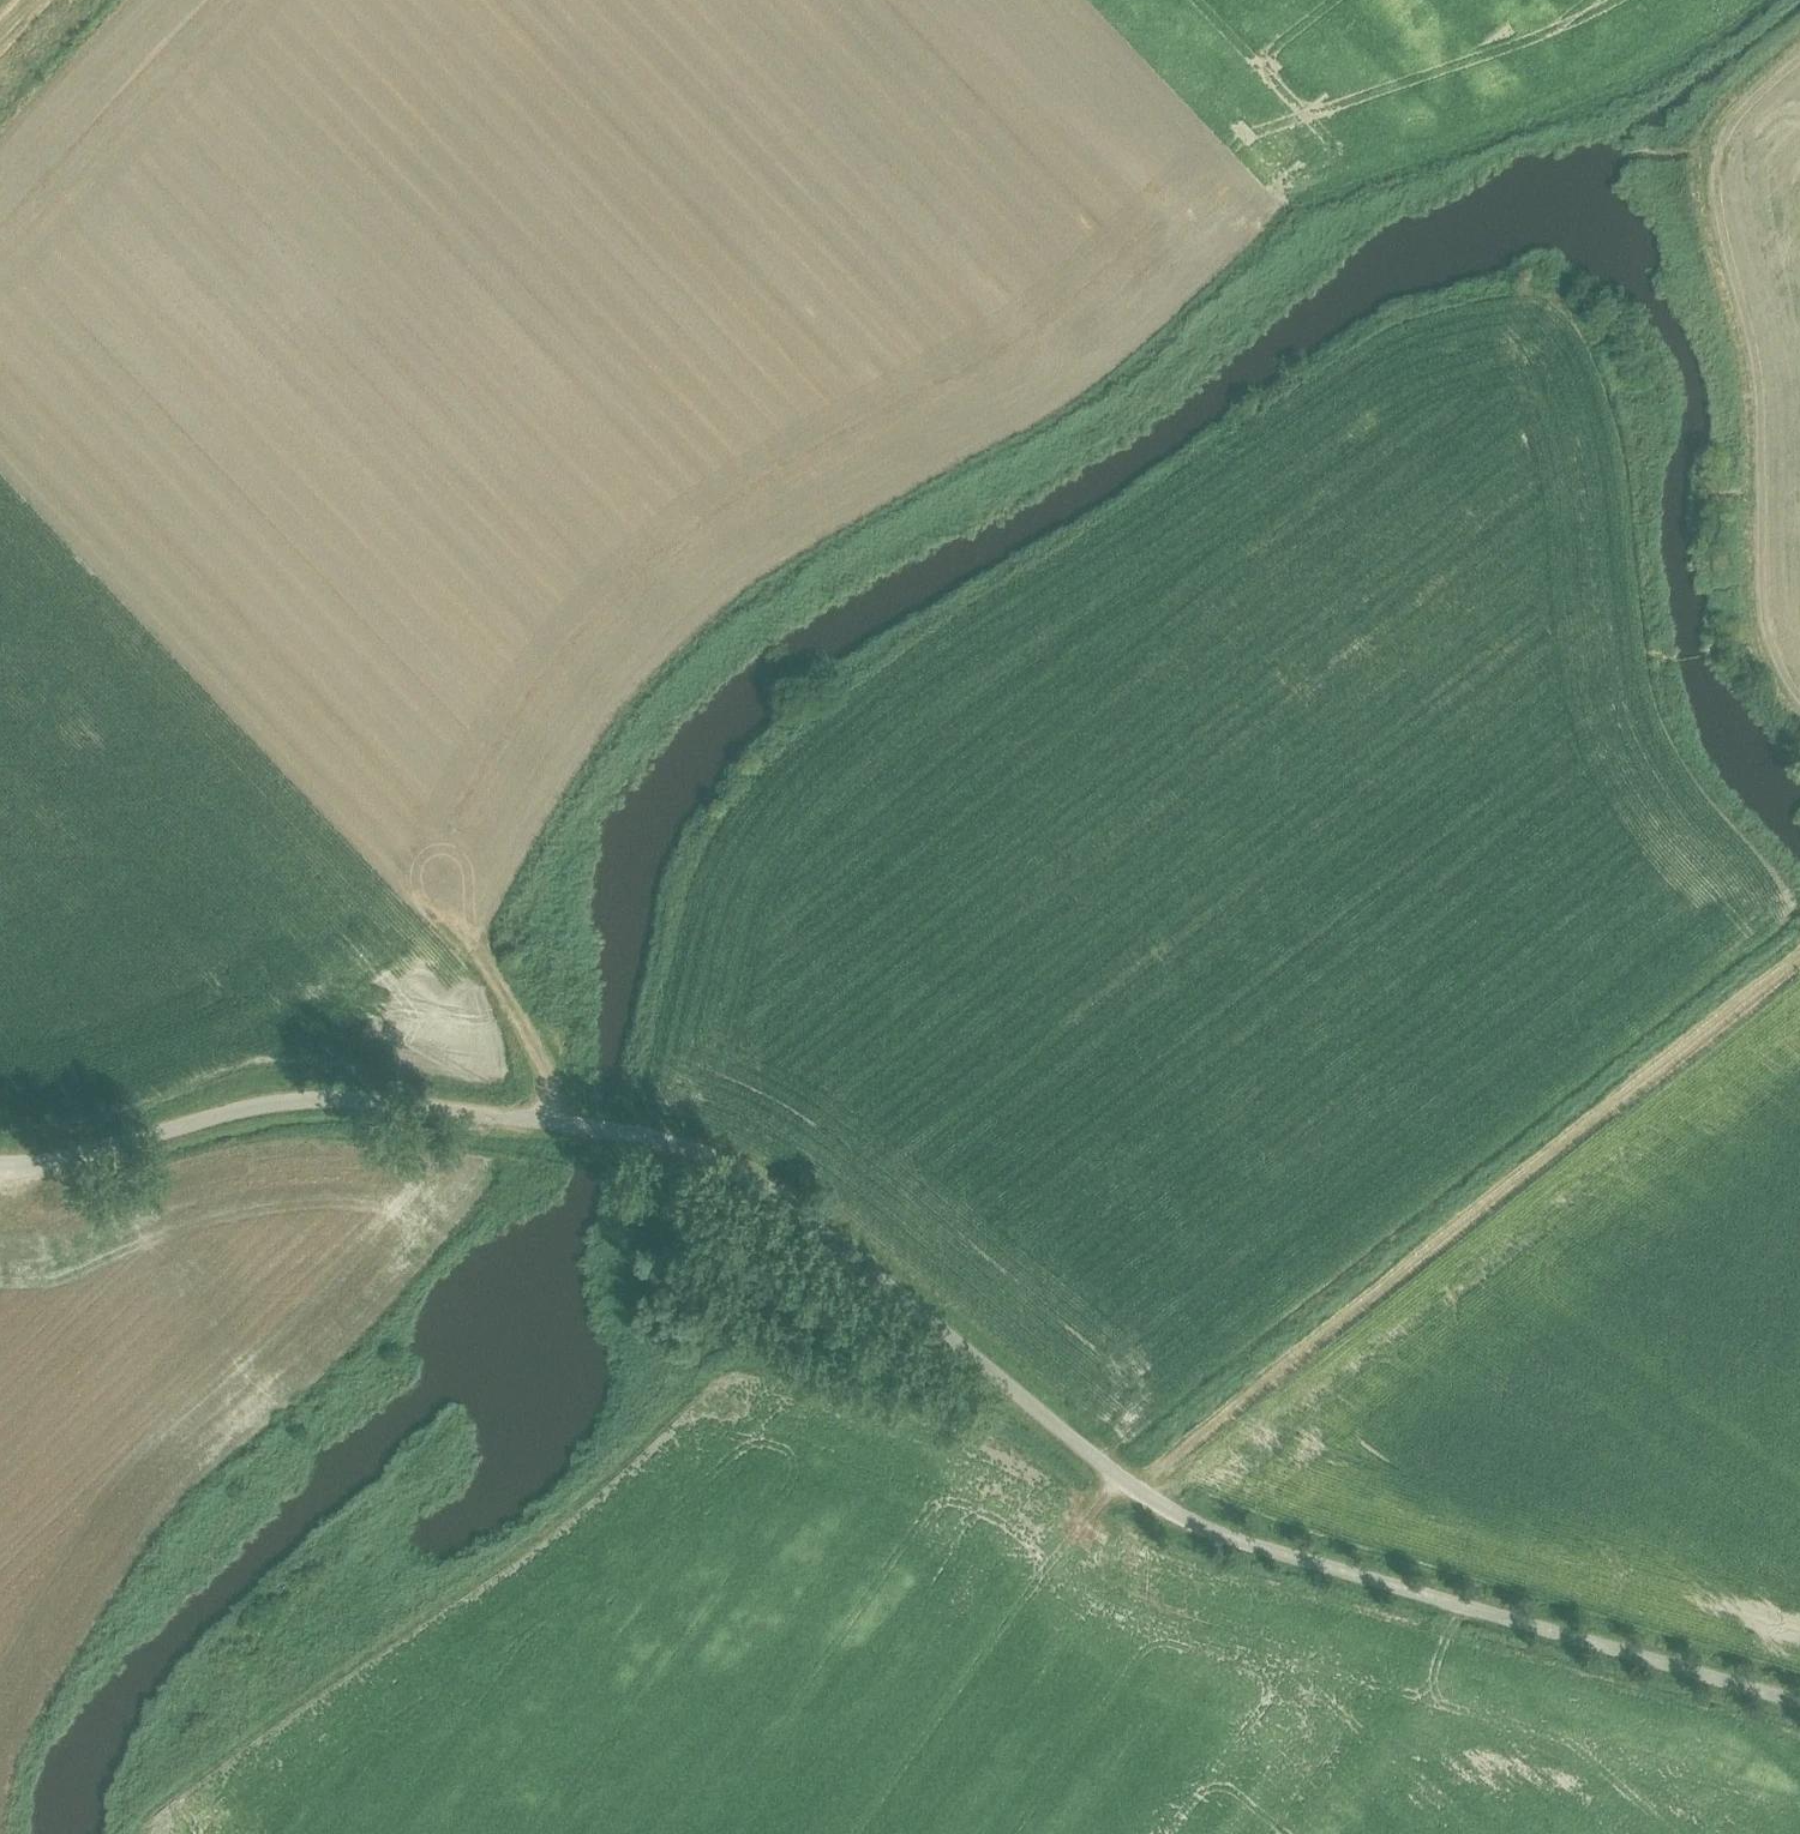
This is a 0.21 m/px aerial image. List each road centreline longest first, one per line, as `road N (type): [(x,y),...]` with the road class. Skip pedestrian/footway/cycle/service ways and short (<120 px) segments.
road 1 (unclassified): [(1799,1702),(1190,1520),(1107,1467),(814,1224),(682,1148),(549,1122),(321,1098),(235,1112),(68,1158),(0,1166)]

